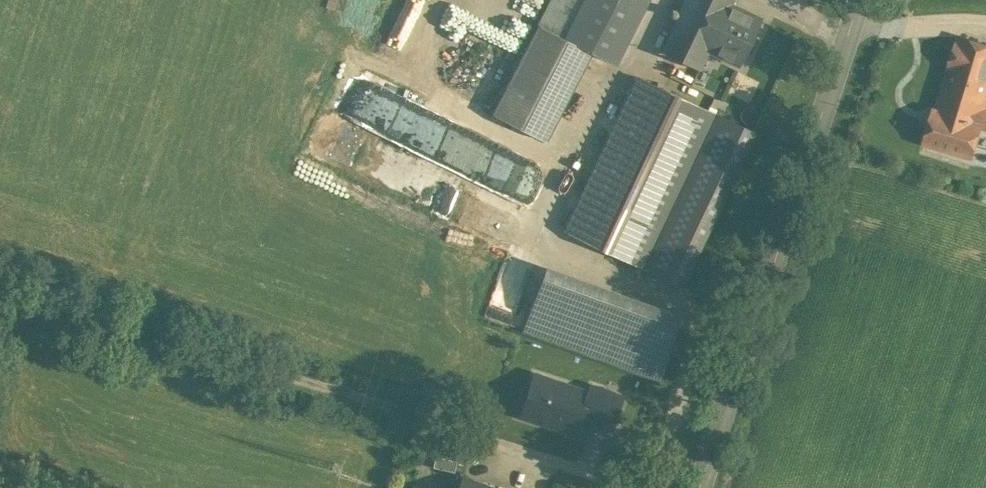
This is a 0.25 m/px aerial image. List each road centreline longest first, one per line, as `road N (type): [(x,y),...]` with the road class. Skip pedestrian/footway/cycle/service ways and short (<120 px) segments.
road 1 (track): [(626,487),(0,286)]
road 2 (secondary): [(701,487),(862,0)]

